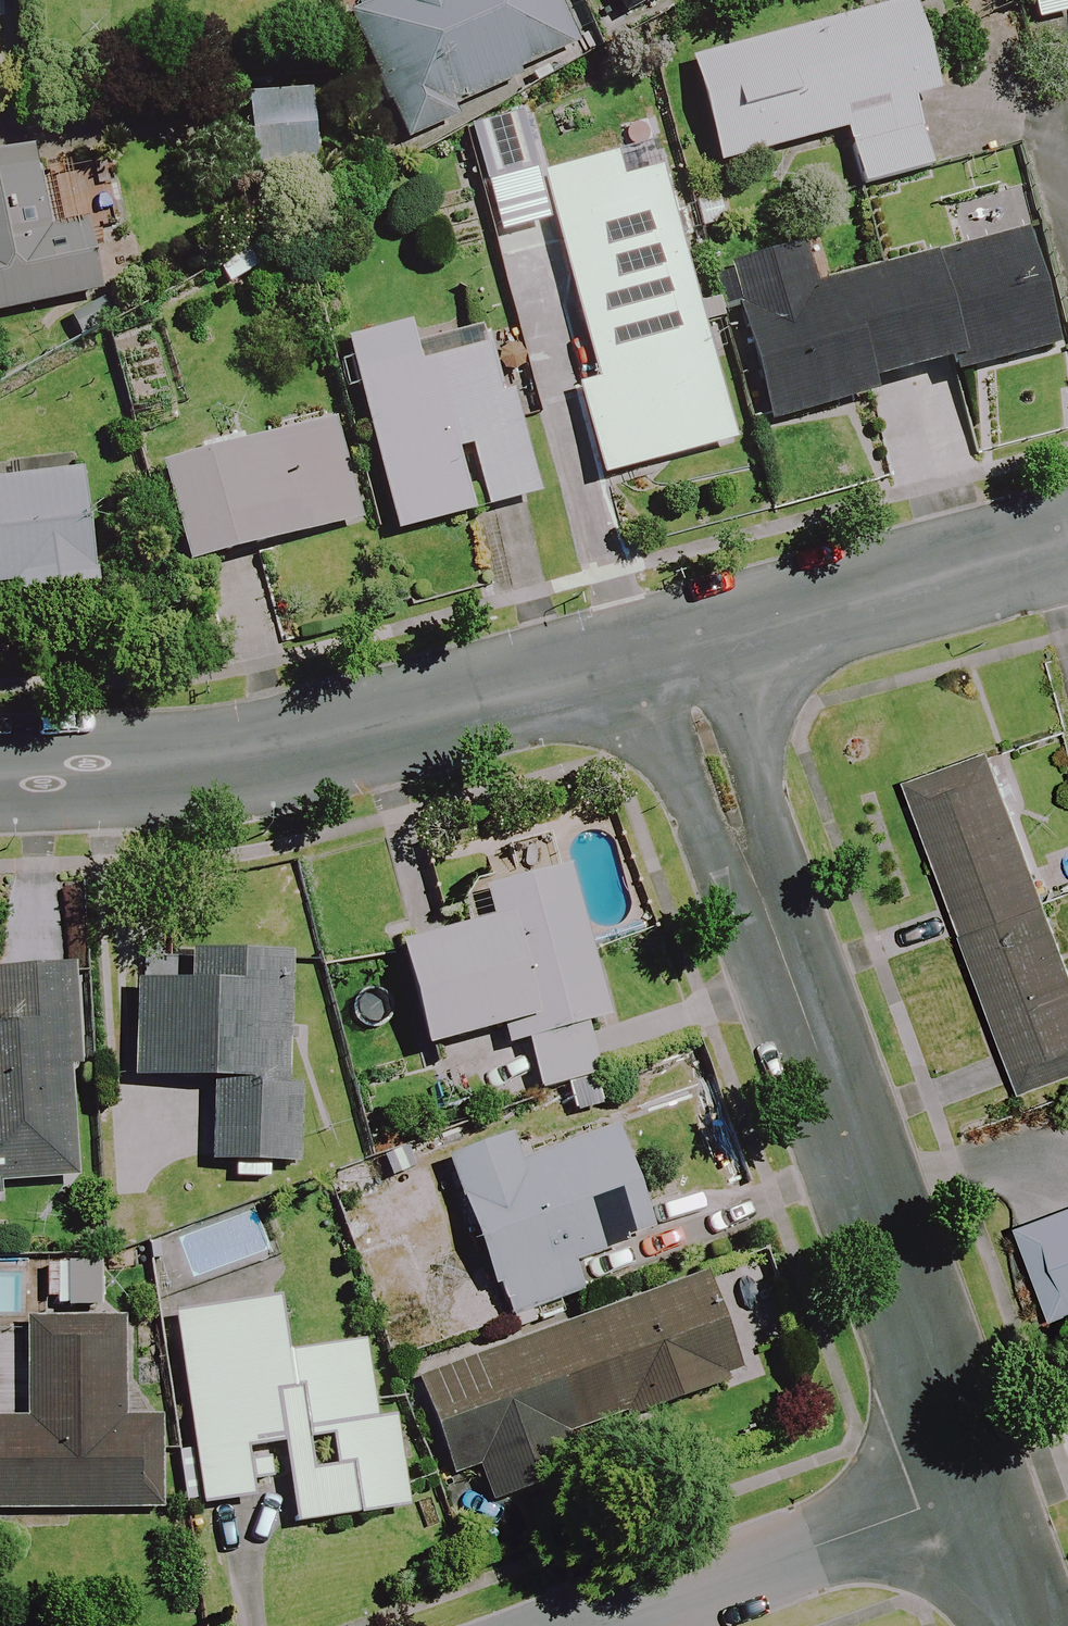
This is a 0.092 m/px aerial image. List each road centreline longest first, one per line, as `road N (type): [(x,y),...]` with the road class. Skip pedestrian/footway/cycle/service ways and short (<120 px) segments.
road 1 (residential): [(671,655),(979,1488)]
road 2 (residential): [(0,775),(245,760),(671,655)]
road 3 (residential): [(671,655),(1067,545)]
road 4 (residential): [(979,1488),(610,1625)]
road 5 (residential): [(1030,1625),(979,1488)]

